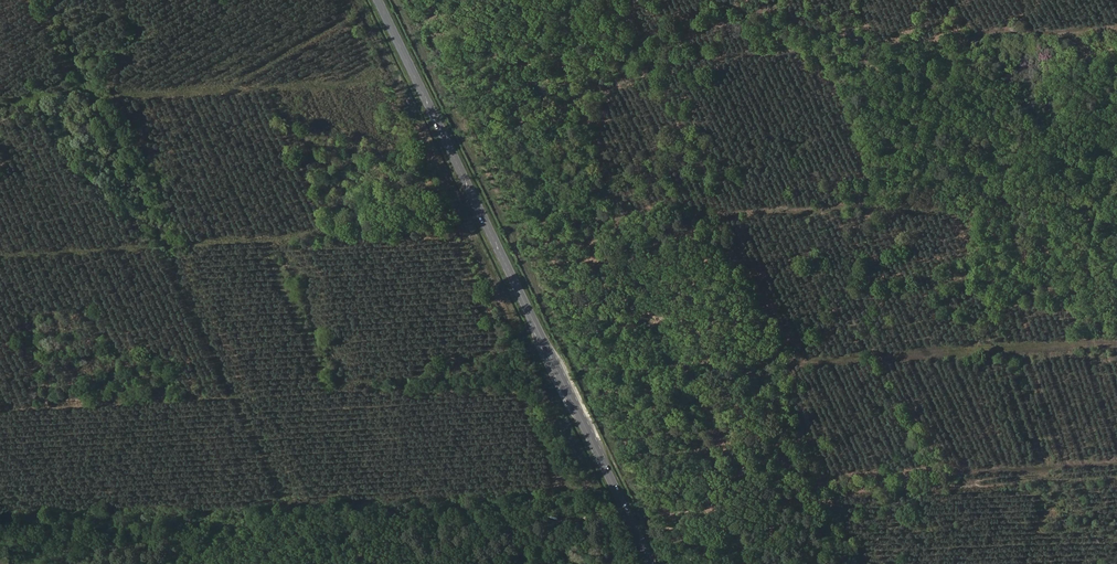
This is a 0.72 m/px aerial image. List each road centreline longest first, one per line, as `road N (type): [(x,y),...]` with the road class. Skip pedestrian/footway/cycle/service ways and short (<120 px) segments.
road 1 (secondary): [(381,0),(656,563)]

